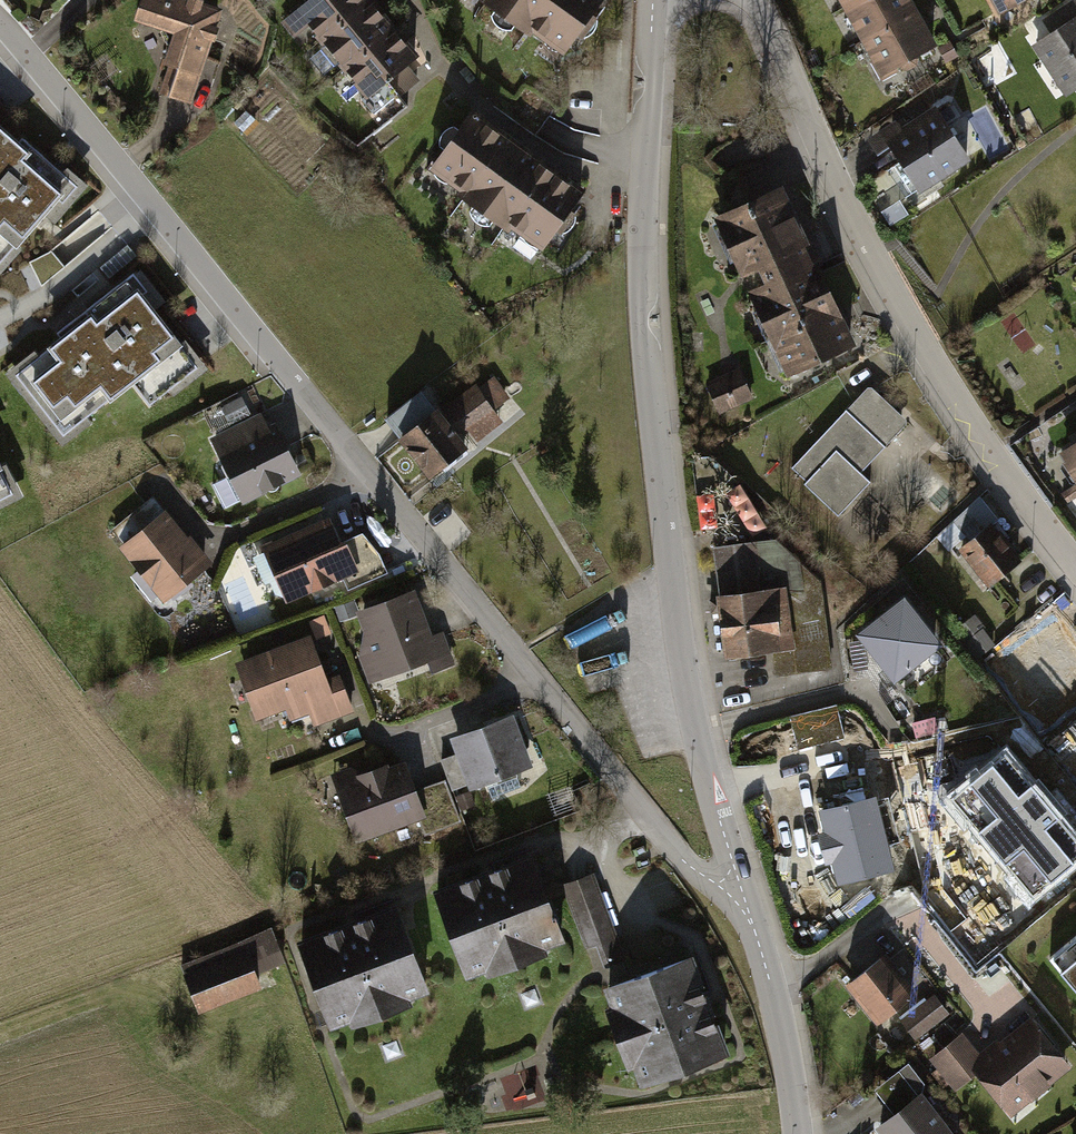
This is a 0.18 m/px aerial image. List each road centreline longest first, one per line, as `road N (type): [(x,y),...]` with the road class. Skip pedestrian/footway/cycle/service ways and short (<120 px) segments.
road 1 (residential): [(740,887),(684,863),(0,22)]
road 2 (tertiary): [(740,887),(679,636),(651,397),(642,238),(653,0)]
road 3 (residential): [(753,0),(906,315),(972,424),(1075,565)]
road 4 (tertiary): [(799,1133),(771,987),(740,887)]

